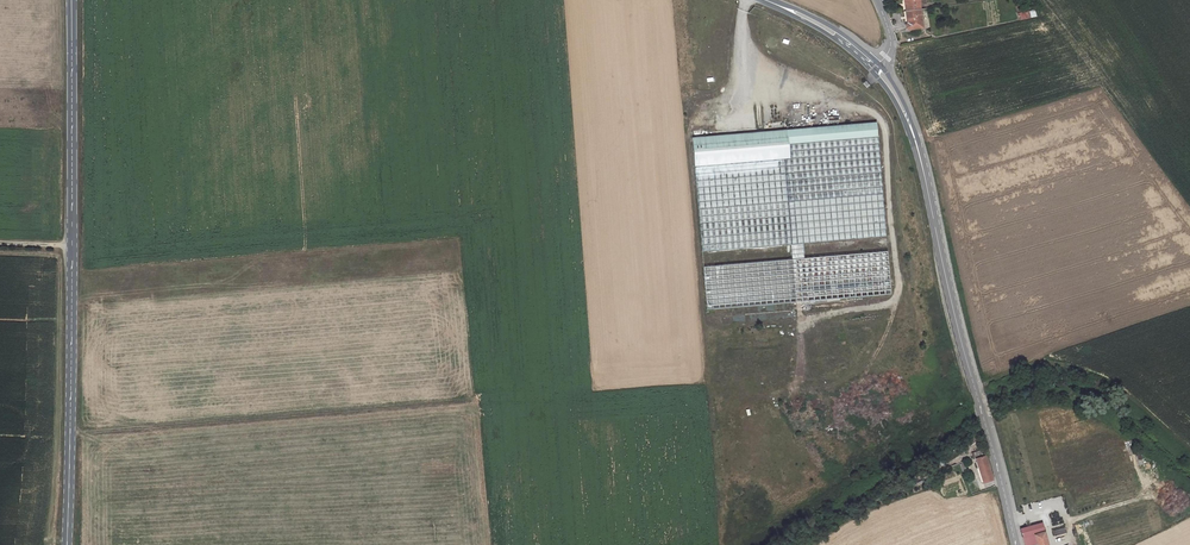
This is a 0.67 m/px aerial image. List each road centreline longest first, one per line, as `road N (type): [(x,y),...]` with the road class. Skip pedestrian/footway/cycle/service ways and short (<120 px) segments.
road 1 (tertiary): [(71,0),(75,356),(67,544)]
road 2 (tertiary): [(875,66),(913,133),(1016,544)]
road 3 (track): [(980,384),(1018,366),(1080,367),(1118,384),(1188,443)]
road 4 (tertiary): [(765,0),(835,33),(875,66)]

